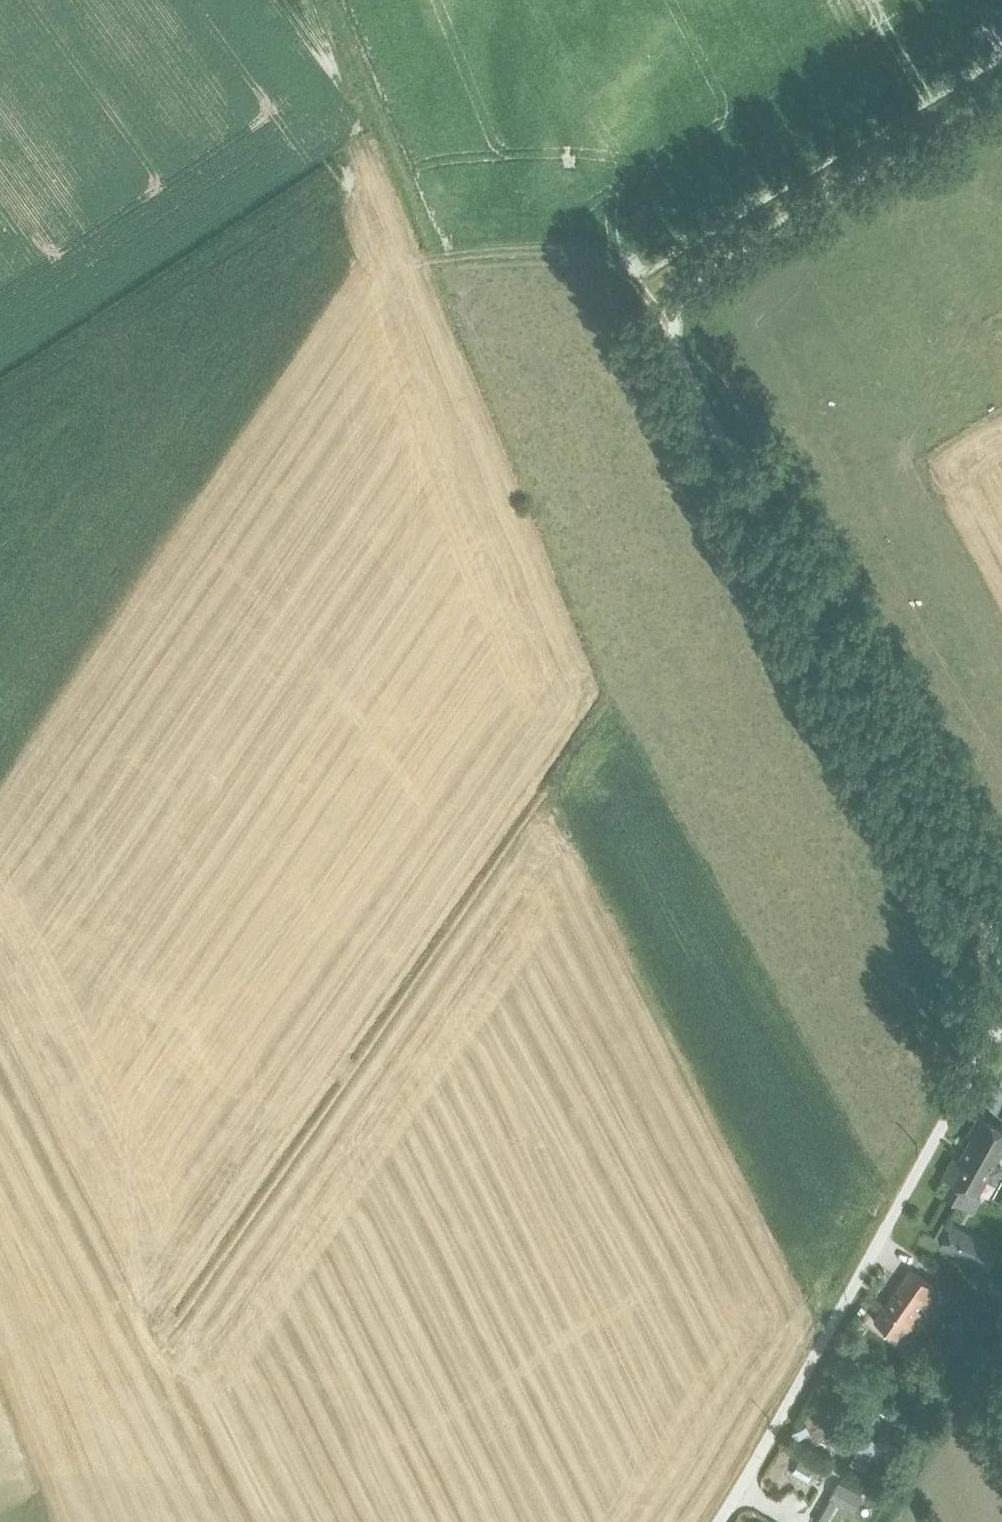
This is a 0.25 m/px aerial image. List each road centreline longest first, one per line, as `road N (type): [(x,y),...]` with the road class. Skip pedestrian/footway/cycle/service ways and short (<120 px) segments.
road 1 (residential): [(1001,93),(700,281),(680,307),(677,345),(1001,956)]
road 2 (residential): [(1001,1022),(720,1521)]

